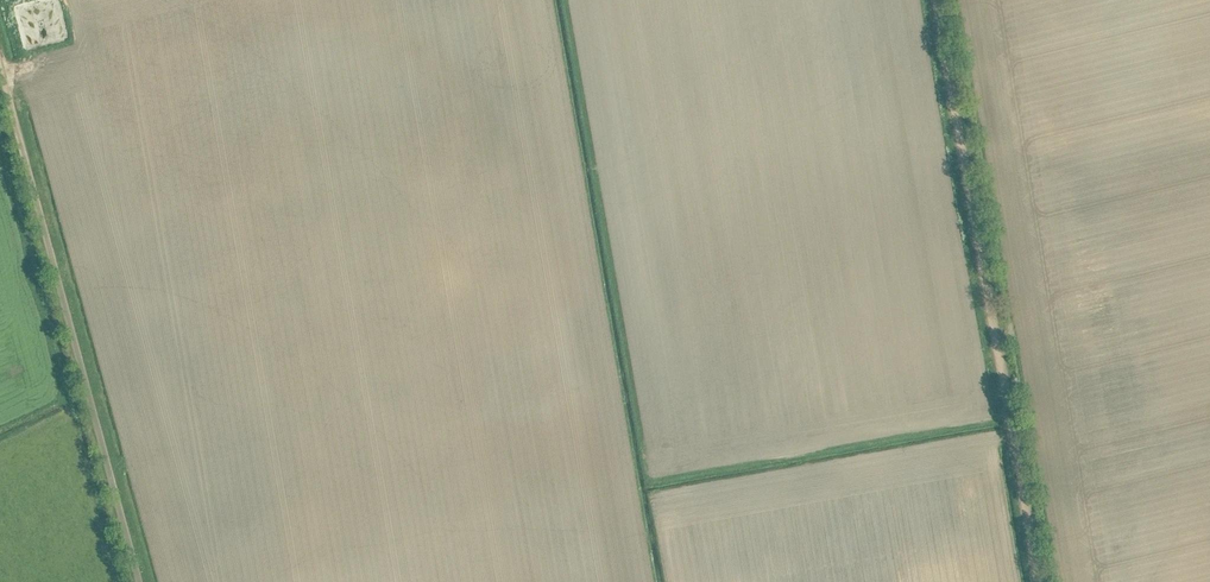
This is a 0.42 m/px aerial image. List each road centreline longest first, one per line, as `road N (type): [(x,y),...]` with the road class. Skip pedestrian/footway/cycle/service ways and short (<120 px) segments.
road 1 (track): [(934,0),(1040,581)]
road 2 (unclassified): [(139,581),(0,66)]

